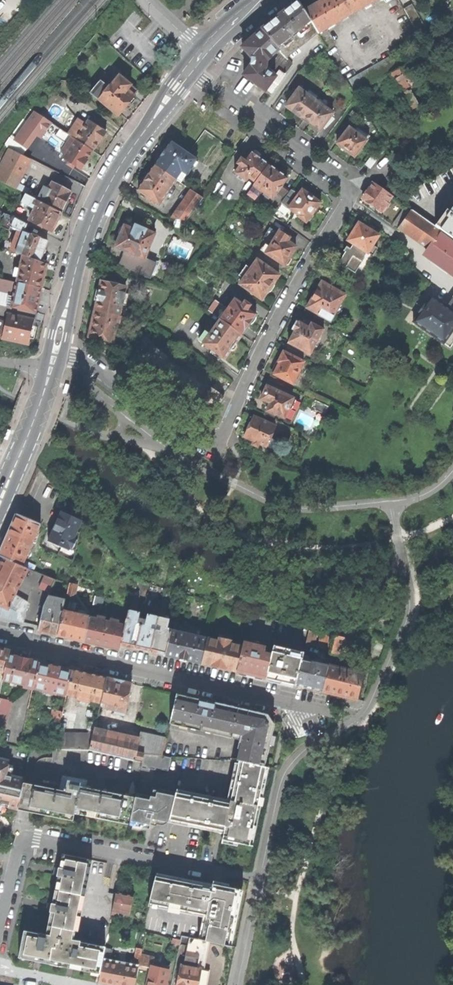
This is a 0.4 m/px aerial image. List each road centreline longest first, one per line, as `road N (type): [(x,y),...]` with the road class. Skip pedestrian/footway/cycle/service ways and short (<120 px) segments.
road 1 (residential): [(191,69),(343,184),(346,205),(291,293),(221,437),(191,438),(104,374),(55,353)]
road 2 (residential): [(0,637),(339,713)]
road 3 (secondary): [(55,353),(94,215),(191,69)]
road 4 (residential): [(186,865),(43,836),(28,840),(18,853),(0,933)]
road 5 (secondary): [(0,499),(55,353)]

